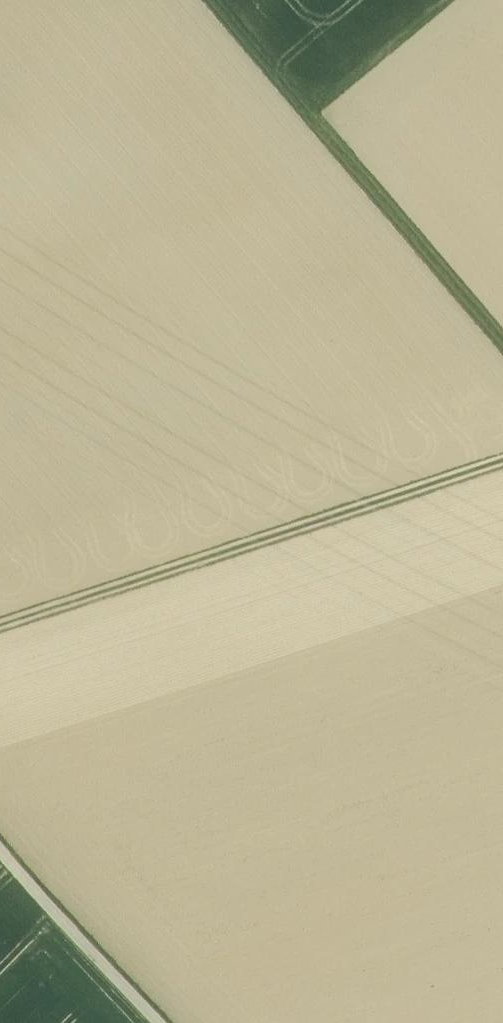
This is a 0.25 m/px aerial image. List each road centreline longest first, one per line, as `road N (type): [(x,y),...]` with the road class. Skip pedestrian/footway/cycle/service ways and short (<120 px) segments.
road 1 (track): [(502,463),(0,627)]
road 2 (track): [(479,0),(323,132),(212,0)]
road 3 (track): [(323,132),(502,349)]
road 4 (track): [(155,1022),(0,856)]

